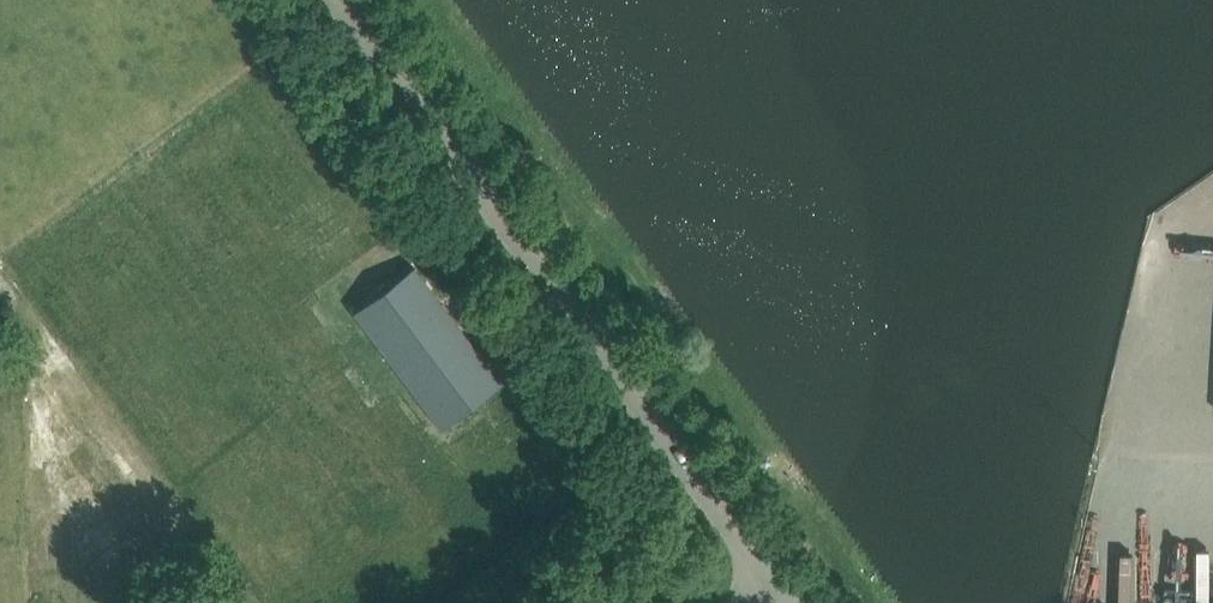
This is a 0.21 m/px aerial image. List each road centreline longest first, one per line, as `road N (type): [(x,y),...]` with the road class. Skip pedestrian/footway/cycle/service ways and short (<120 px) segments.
road 1 (unclassified): [(794,602),(350,0)]

